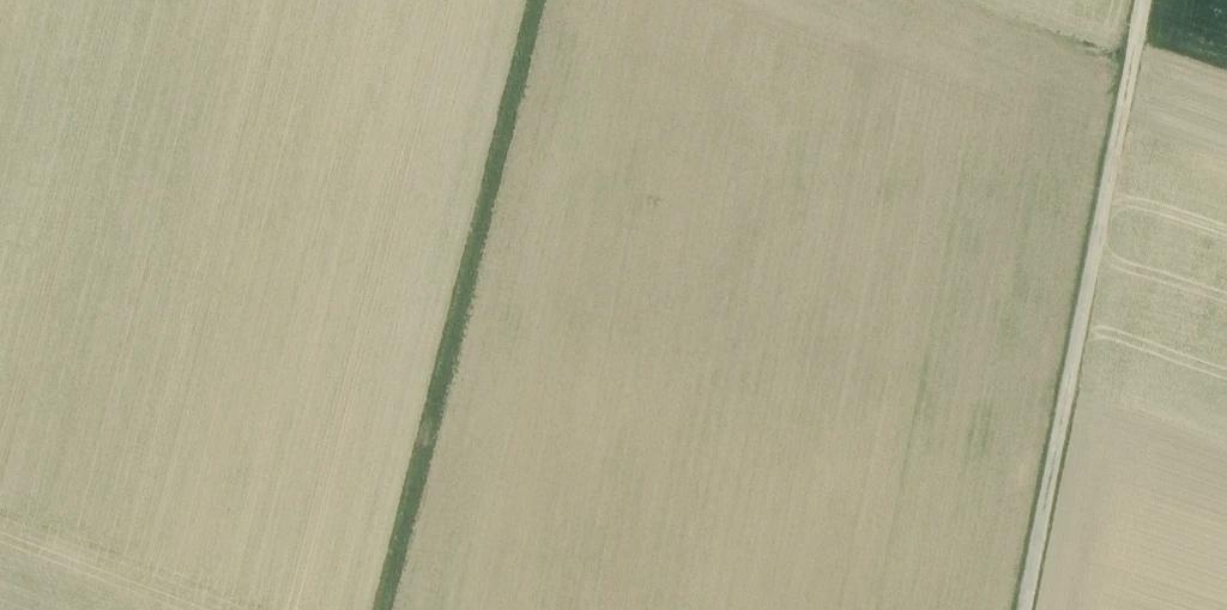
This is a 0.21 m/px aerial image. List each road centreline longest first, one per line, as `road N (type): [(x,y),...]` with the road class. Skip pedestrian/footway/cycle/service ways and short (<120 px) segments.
road 1 (track): [(544,0),(386,609)]
road 2 (track): [(1157,0),(1070,468),(1036,609)]

